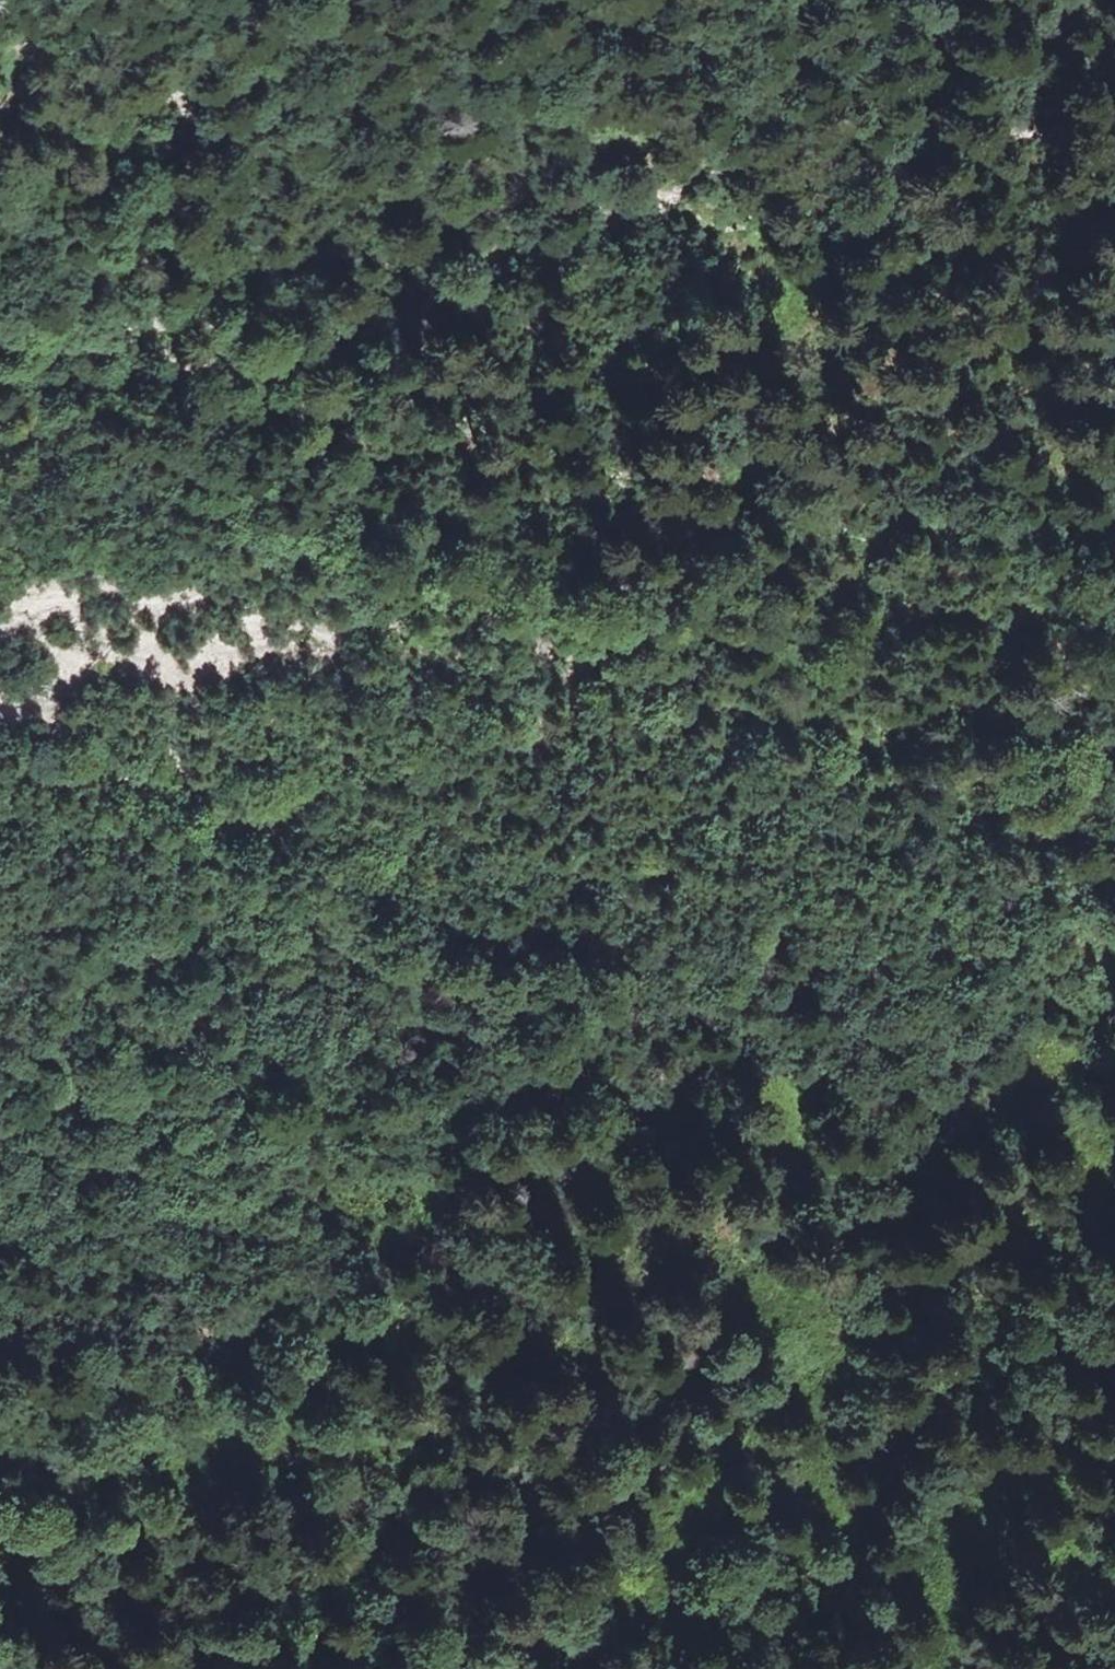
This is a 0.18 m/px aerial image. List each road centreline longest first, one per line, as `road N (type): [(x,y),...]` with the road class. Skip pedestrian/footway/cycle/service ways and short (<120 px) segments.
road 1 (track): [(1114,1085),(1088,1085),(1010,1111),(908,1176),(780,1327),(738,1443),(658,1557),(577,1642),(566,1668)]

